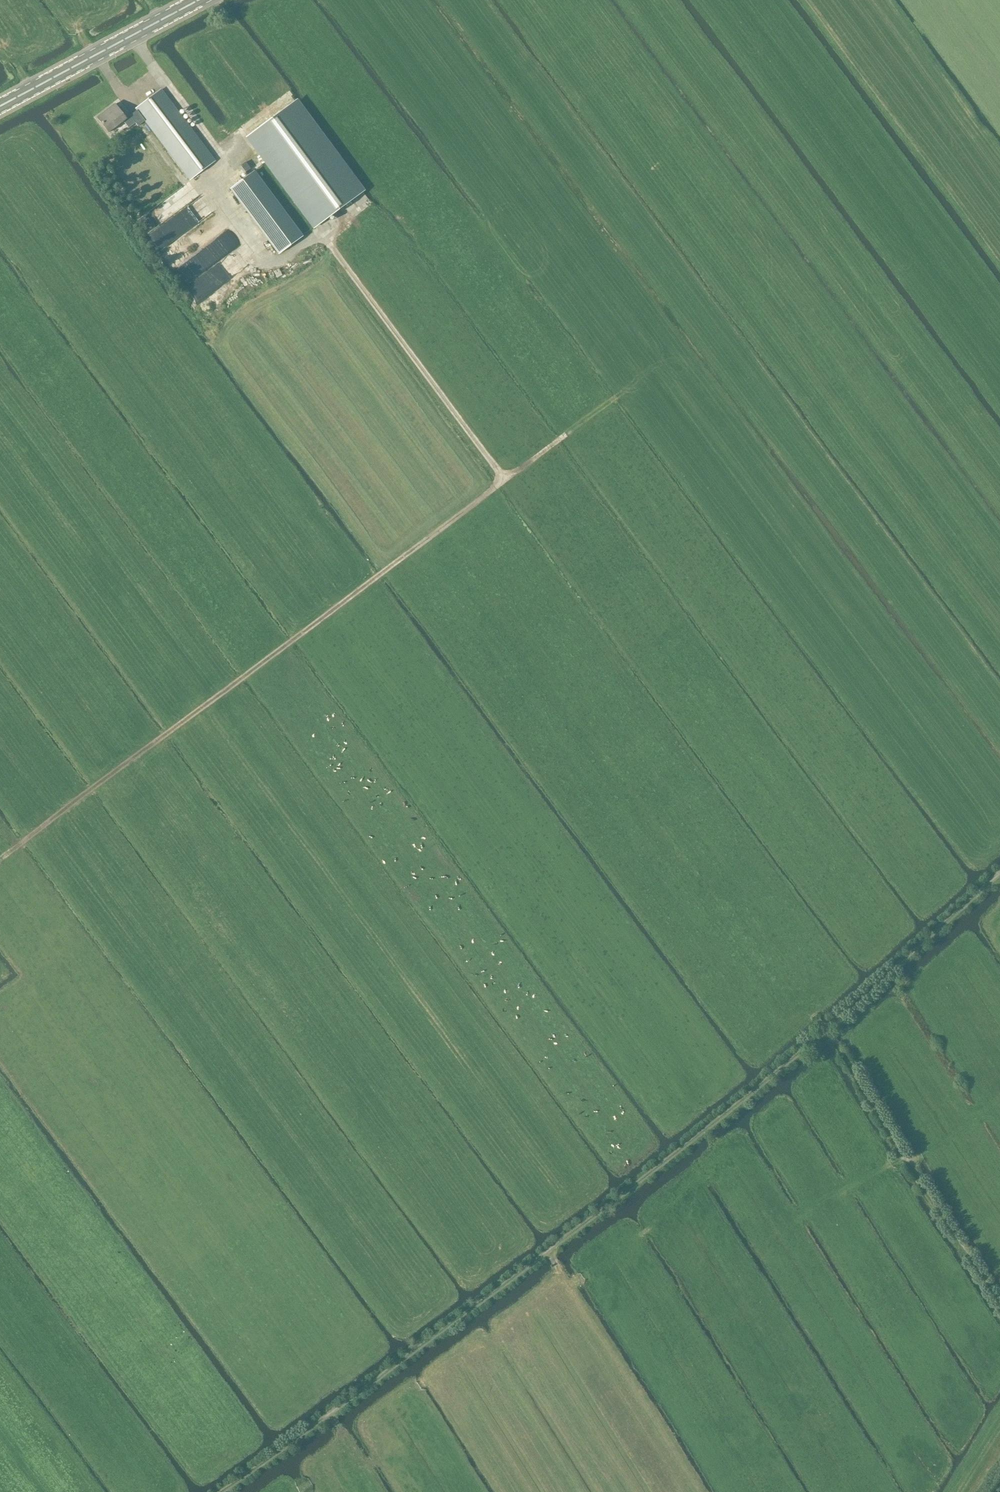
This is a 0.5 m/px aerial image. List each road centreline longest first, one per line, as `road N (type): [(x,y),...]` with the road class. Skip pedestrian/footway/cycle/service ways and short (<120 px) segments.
road 1 (track): [(0,861),(618,396)]
road 2 (track): [(505,482),(247,150)]
road 3 (track): [(999,1305),(821,1024)]
road 4 (secondary): [(0,108),(200,0)]

